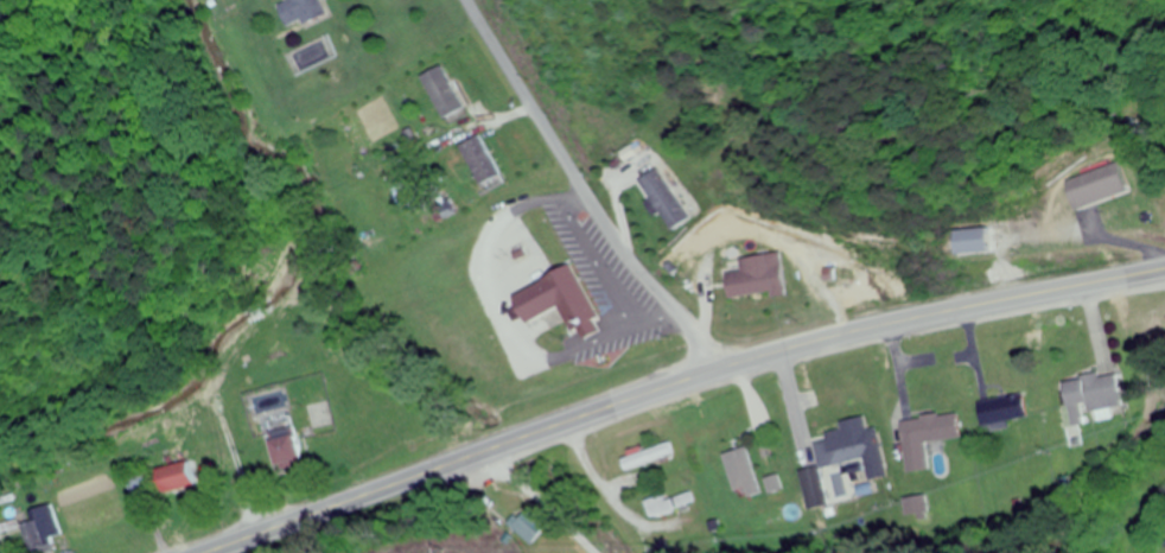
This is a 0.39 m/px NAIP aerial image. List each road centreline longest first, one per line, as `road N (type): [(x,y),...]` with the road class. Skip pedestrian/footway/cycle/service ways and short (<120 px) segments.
road 1 (primary): [(1164,268),(798,345),(203,552)]
road 2 (residential): [(709,373),(693,335),(581,195),(463,0)]
road 3 (residential): [(497,447),(597,552)]

